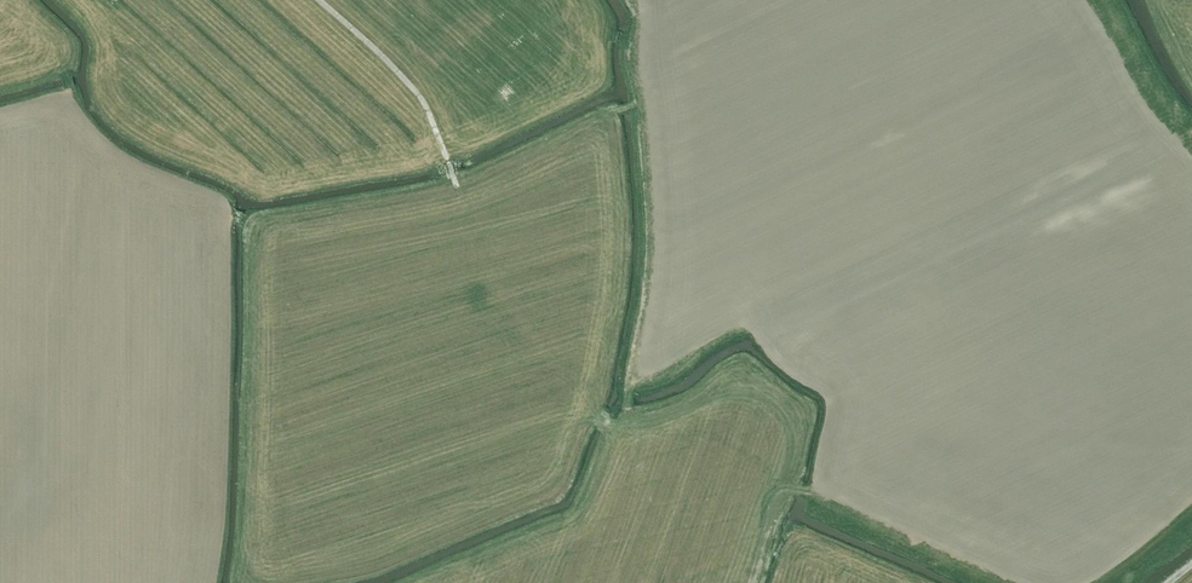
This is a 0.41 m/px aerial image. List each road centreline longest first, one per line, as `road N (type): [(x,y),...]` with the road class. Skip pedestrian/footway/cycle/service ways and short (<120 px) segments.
road 1 (track): [(319,0),(420,96),(456,184),(638,105)]

